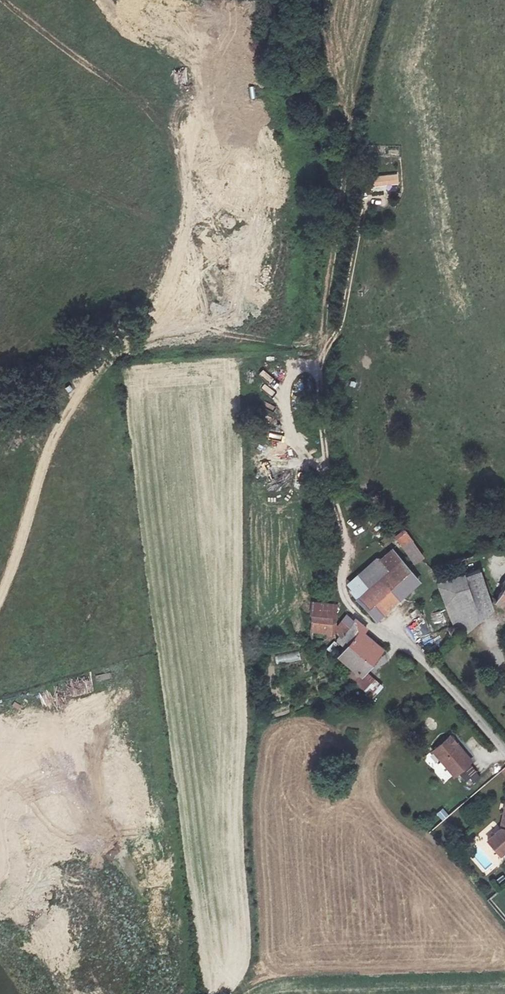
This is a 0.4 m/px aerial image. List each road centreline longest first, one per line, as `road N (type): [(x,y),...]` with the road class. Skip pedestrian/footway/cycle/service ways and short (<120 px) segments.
road 1 (unclassified): [(397,640),(504,758)]

